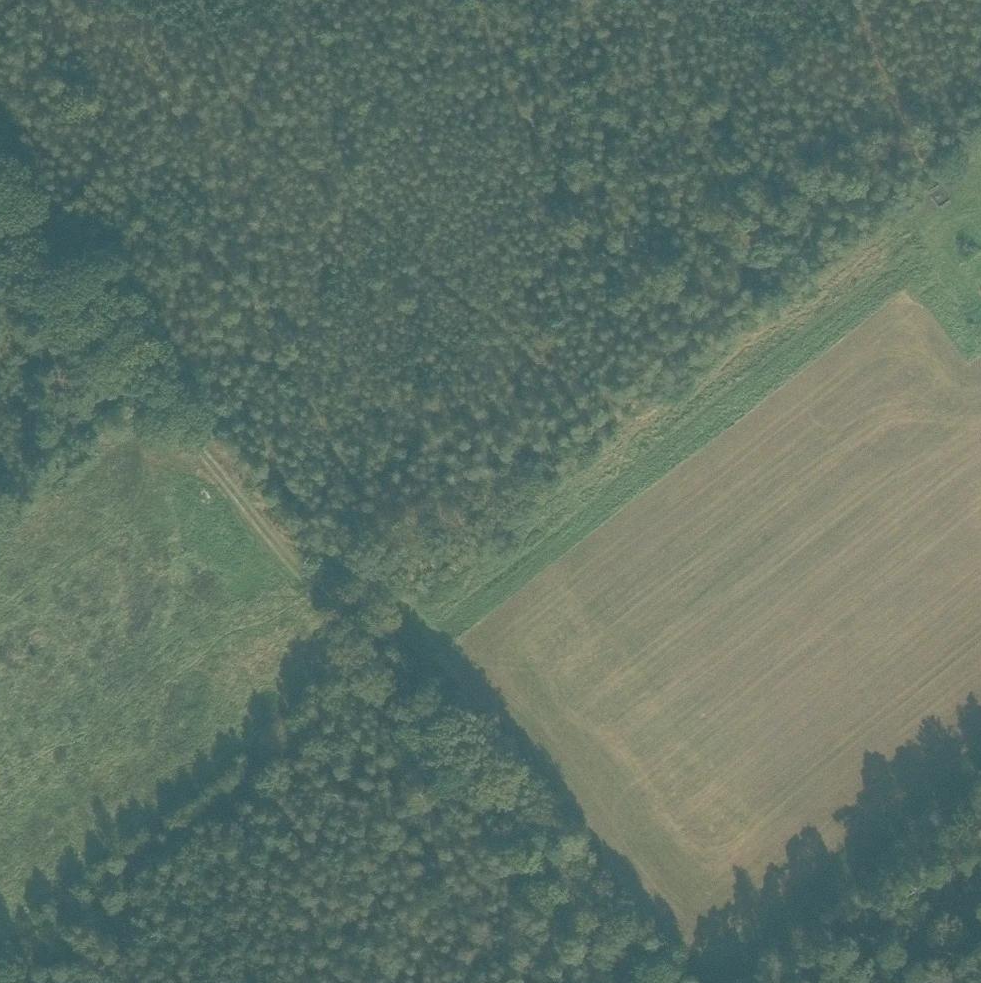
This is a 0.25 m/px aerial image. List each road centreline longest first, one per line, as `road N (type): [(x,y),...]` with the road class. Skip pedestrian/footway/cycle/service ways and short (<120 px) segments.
road 1 (track): [(0,214),(642,982)]
road 2 (track): [(296,572),(345,574),(417,614)]

